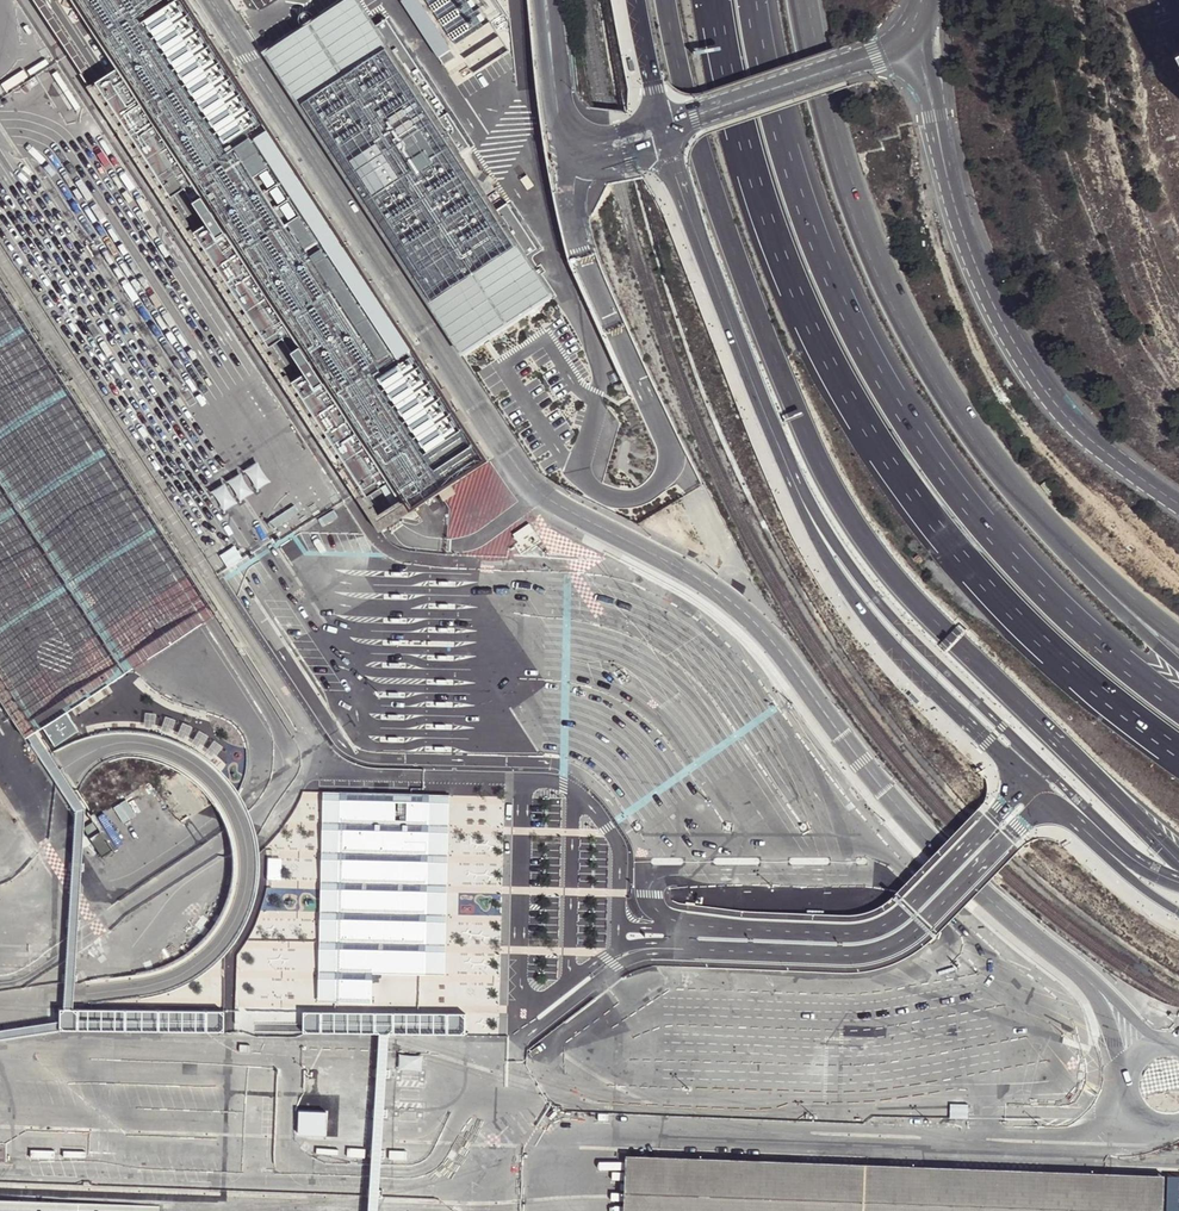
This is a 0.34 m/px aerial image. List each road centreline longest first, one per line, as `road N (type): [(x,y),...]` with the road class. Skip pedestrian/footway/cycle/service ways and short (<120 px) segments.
road 1 (primary): [(667,0),(720,219),(810,445),(863,533),(943,632),(1178,861)]
road 2 (motorway): [(721,0),(772,218),(857,407),(921,503),(1007,605),(1071,667),(1178,748)]
road 3 (motorway): [(1178,707),(1032,579),(905,420),(834,287),(804,211),(754,0)]
road 4 (primary): [(1044,512),(944,380),(880,266),(824,97),(803,0)]
road 5 (unclassified): [(912,37),(956,210),(1006,331),(1065,413),(1178,504)]
road 6 (unclassified): [(1178,878),(1144,861),(1001,726),(895,618),(793,489)]
road 7 (primary): [(793,489),(834,571),(878,628),(986,743),(1106,850)]
road 8 (primary): [(663,125),(692,231),(793,489)]
road 9 (unclassified): [(912,37),(663,125)]
road 10 (motorway): [(1178,665),(1088,580),(1044,512)]
road 11 (primary): [(1178,635),(1044,512)]
road 12 (primary): [(637,0),(663,125)]

